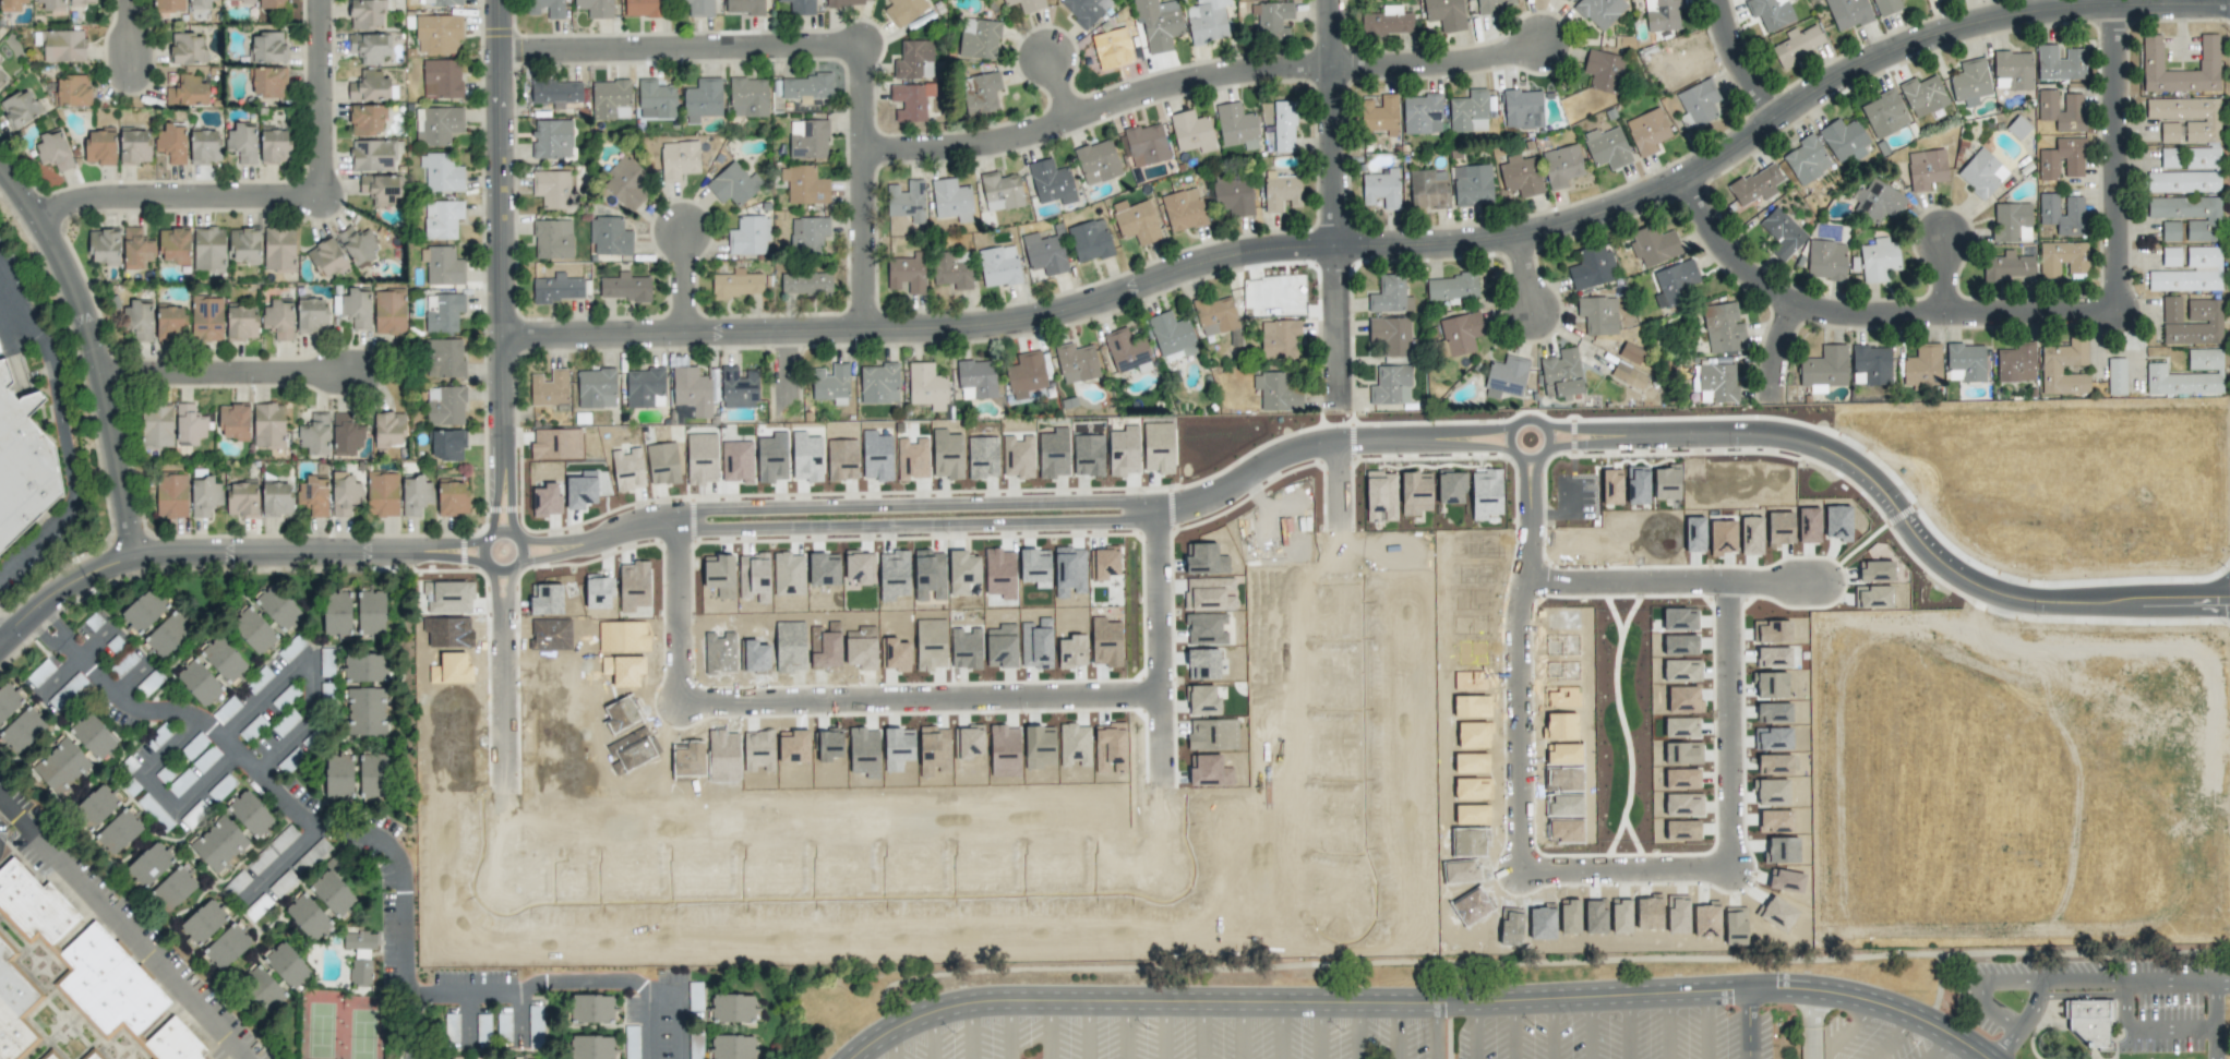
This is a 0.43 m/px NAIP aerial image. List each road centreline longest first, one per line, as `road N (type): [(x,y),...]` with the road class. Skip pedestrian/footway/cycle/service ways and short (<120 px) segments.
road 1 (residential): [(2229,9),(2071,10),(1938,37),(1859,68),(1645,194),(1516,232),(1260,245),(1059,309),(973,323),(501,335)]
road 2 (residential): [(1153,509),(1161,874),(516,889),(506,884),(504,779)]
road 3 (residential): [(1514,440),(1335,441),(1153,509),(672,521),(525,551)]
road 4 (residential): [(1749,988),(1456,1002),(1008,1000),(914,1019),(848,1058)]
road 5 (residential): [(1532,459),(1534,567),(1521,674),(1522,840),(1532,863),(1727,864),(1734,843),(1727,581)]
road 6 (residential): [(2229,599),(2079,605),(2023,601),(1979,587),(1940,559),(1870,474),(1821,446),(1724,434),(1552,441)]
road 7 (residential): [(0,625),(49,589),(124,562),(484,554)]
road 8 (residential): [(2118,314),(1851,316),(1801,305),(1735,263),(1703,218),(1689,173)]
road 9 (residential): [(1331,62),(1191,79),(995,140),(863,149)]
road 10 (residential): [(1159,695),(704,700),(686,693)]
road 11 (residential): [(1343,910),(1341,441)]
road 12 (residential): [(1330,0),(1335,408)]
road 13 (residential): [(0,181),(52,264),(81,338),(124,562)]
road 14 (residential): [(862,46),(500,53)]
road 15 (residential): [(499,0),(501,335)]
road 16 (residential): [(2118,314),(2114,9)]
road 17 (residential): [(24,215),(106,196),(314,197)]
road 18 (residential): [(862,46),(864,326)]
road 19 (residential): [(88,375),(344,373)]
road 20 (residential): [(1987,1058),(1962,1038),(1886,1004),(1831,991),(1749,988)]
road 21 (residential): [(505,571),(504,779)]
road 22 (residential): [(1537,43),(1462,59),(1331,62)]
road 23 (residential): [(315,0),(314,197)]
road 24 (residential): [(501,335),(505,531)]
road 25 (residential): [(1727,581),(1531,581)]
road 26 (residential): [(686,693),(675,662),(672,521)]
road 27 (residential): [(1775,118),(1738,67),(1717,0)]
road 28 (residential): [(1525,421),(1515,449),(1525,458),(1544,456),(1552,434),(1545,423),(1525,421)]

